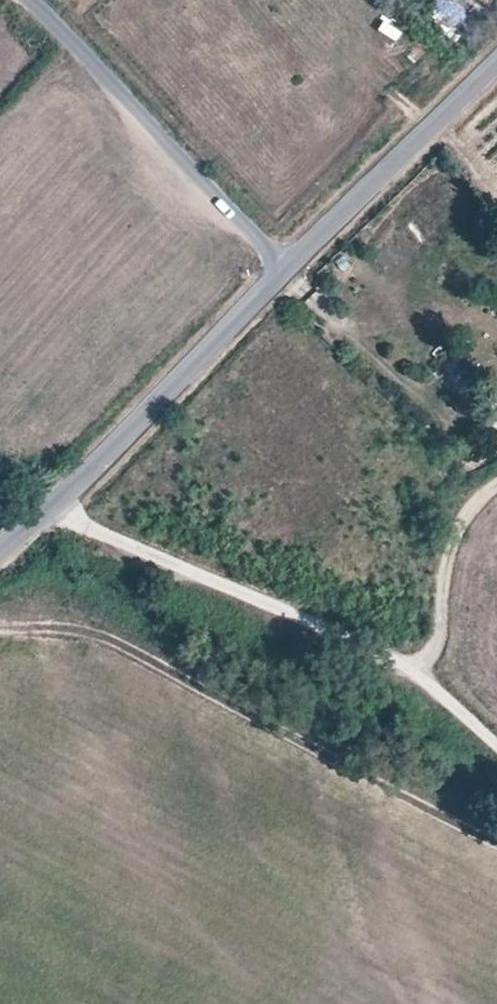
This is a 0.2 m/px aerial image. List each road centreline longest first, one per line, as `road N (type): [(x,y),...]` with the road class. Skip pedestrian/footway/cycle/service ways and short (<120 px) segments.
road 1 (unclassified): [(57,499),(81,523),(415,665),(496,742)]
road 2 (unclassified): [(27,0),(283,269)]
road 3 (tertiary): [(283,269),(57,499)]
road 4 (tertiary): [(496,62),(283,269)]
road 5 (track): [(496,486),(472,505),(449,547),(439,644),(415,665)]

